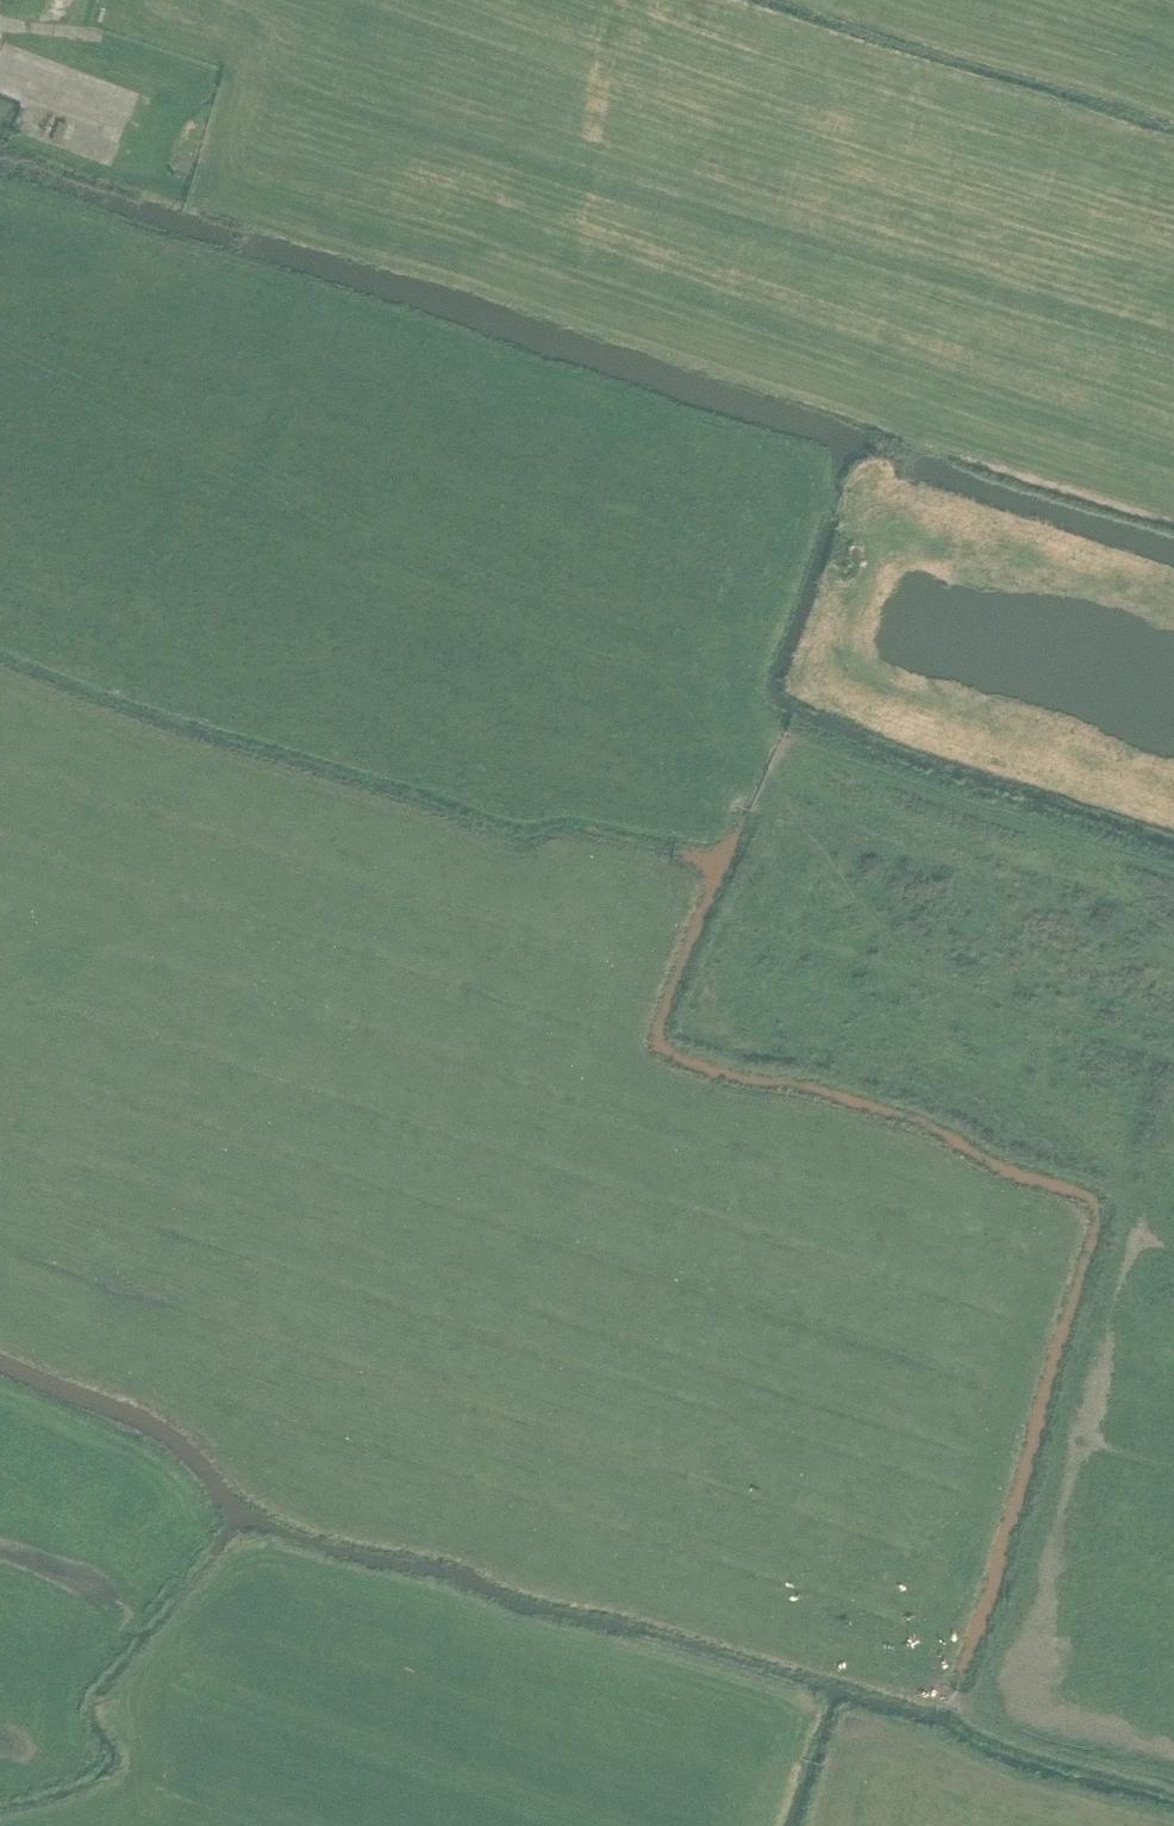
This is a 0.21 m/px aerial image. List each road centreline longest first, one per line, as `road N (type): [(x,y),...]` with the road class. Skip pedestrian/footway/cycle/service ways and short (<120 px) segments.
road 1 (track): [(746,727),(1173,865)]
road 2 (track): [(815,497),(870,516),(897,428)]

